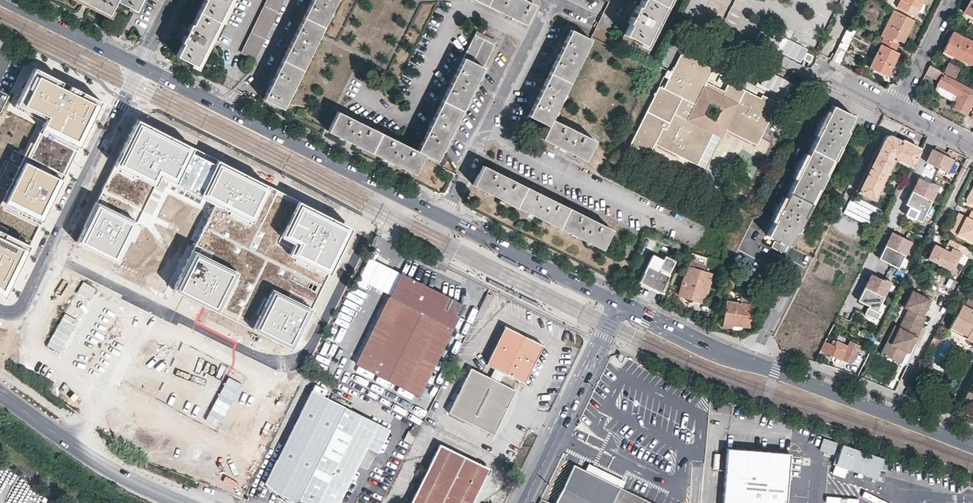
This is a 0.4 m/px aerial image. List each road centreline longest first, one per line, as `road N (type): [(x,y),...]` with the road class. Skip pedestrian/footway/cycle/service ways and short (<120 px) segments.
road 1 (residential): [(386,189),(296,365),(278,367),(48,253)]
road 2 (primary): [(972,444),(728,354),(618,303)]
road 3 (primary): [(386,189),(142,67)]
road 4 (residential): [(710,239),(486,129)]
road 5 (tertiary): [(525,502),(618,303)]
road 6 (primary): [(0,392),(115,473),(178,502)]
road 7 (residential): [(142,67),(48,253)]
road 8 (residential): [(952,0),(897,109),(972,148)]
road 9 (primary): [(618,303),(443,217)]
road 10 (primary): [(142,67),(6,0)]
road 11 (residential): [(552,0),(486,129)]

